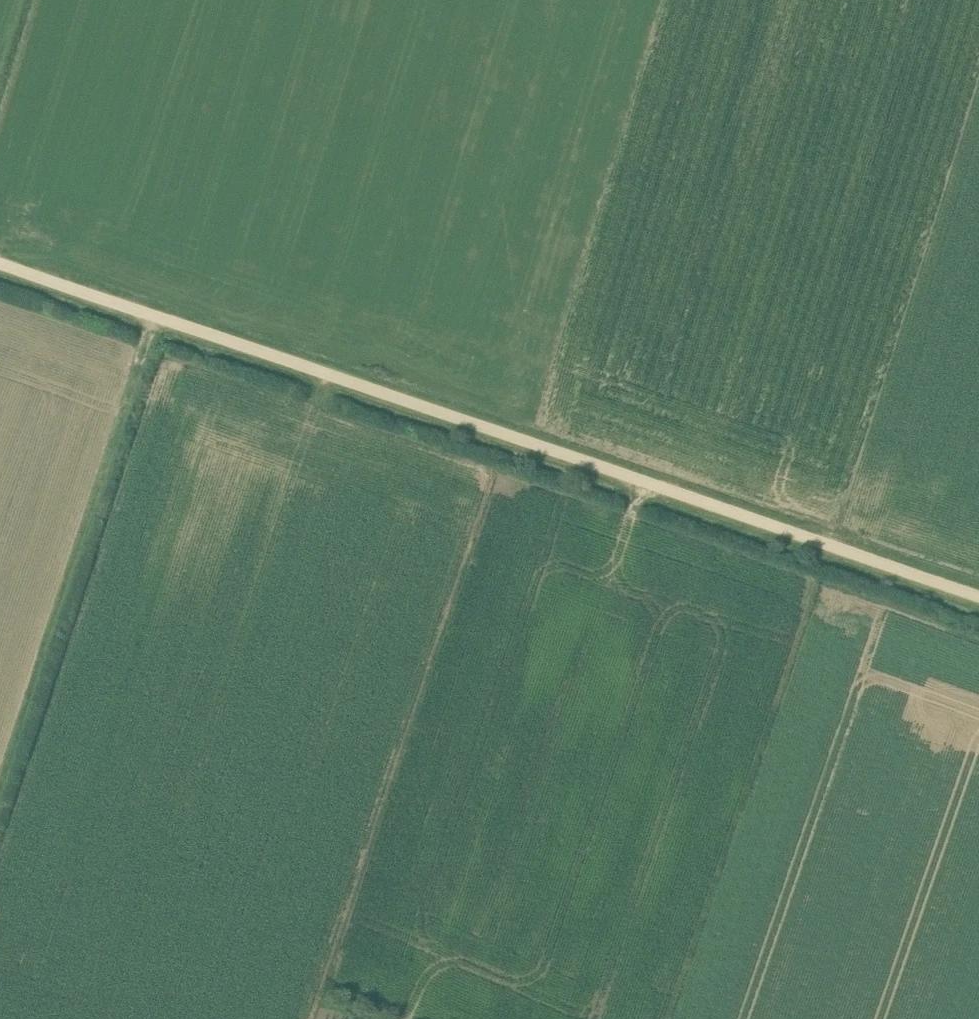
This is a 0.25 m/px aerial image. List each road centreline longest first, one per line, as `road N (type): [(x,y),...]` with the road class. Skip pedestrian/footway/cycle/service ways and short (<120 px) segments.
road 1 (unclassified): [(978,591),(0,263)]
road 2 (track): [(155,317),(0,770)]

